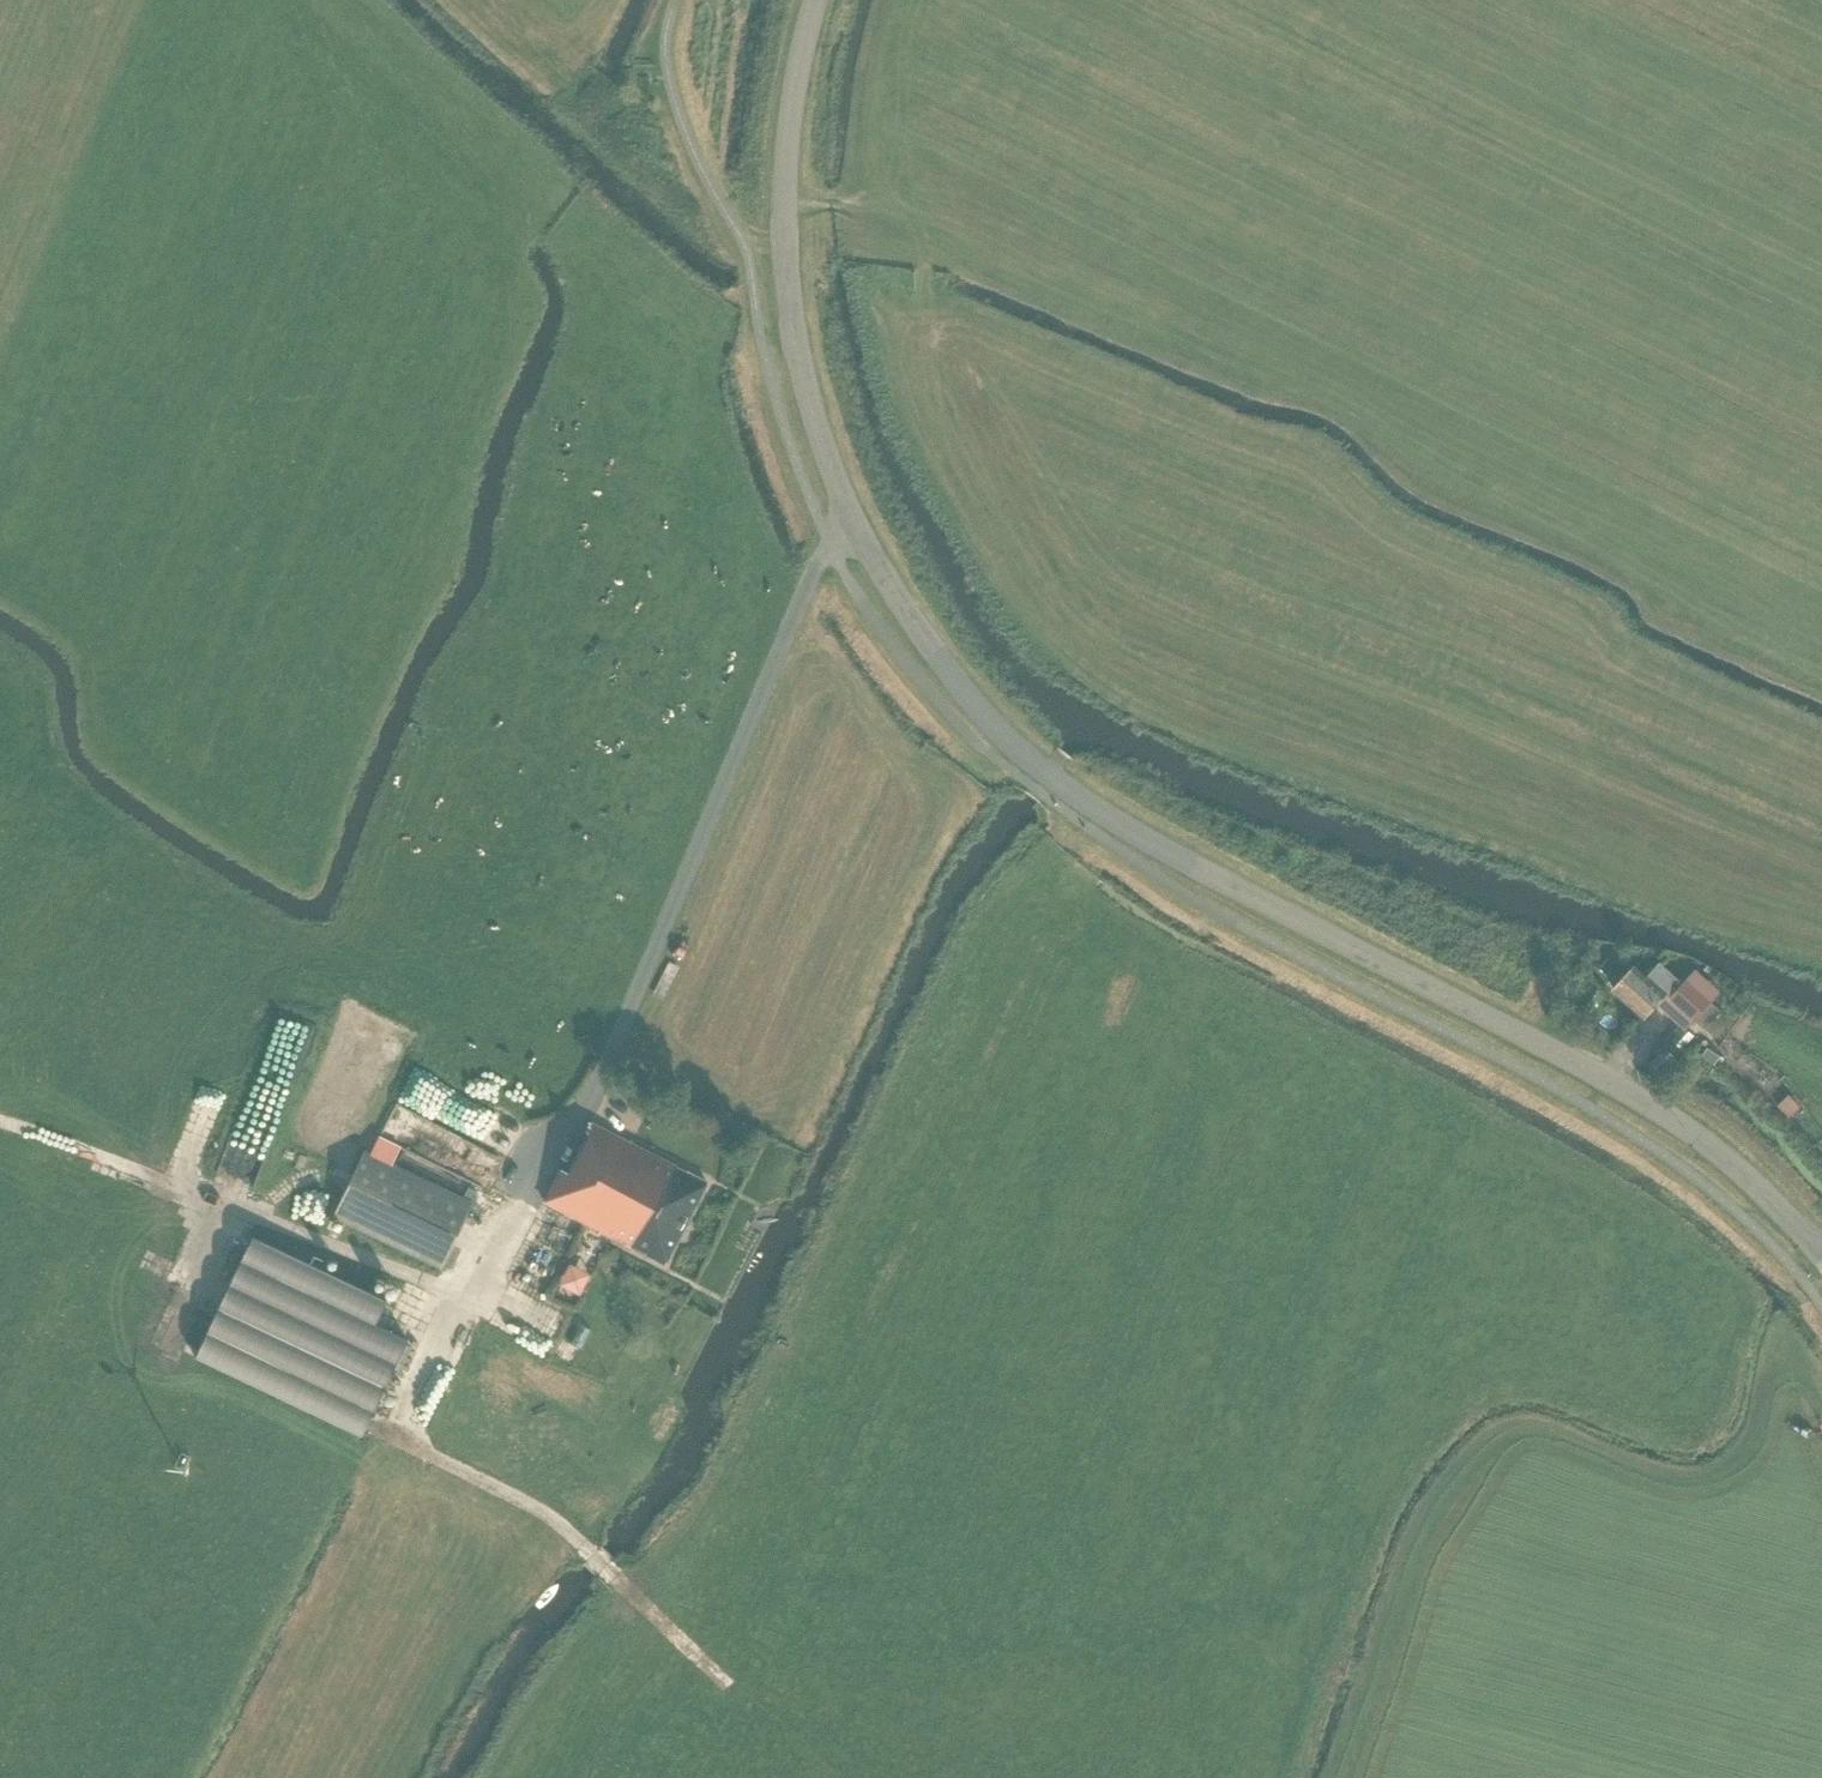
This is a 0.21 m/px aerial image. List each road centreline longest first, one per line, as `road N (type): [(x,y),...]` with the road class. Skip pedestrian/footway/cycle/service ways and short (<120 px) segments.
road 1 (tertiary): [(1821,1260),(1776,1203),(1693,1132),(1119,822),(1005,738),(975,704),(852,517),(798,359),(784,201),(815,0)]

